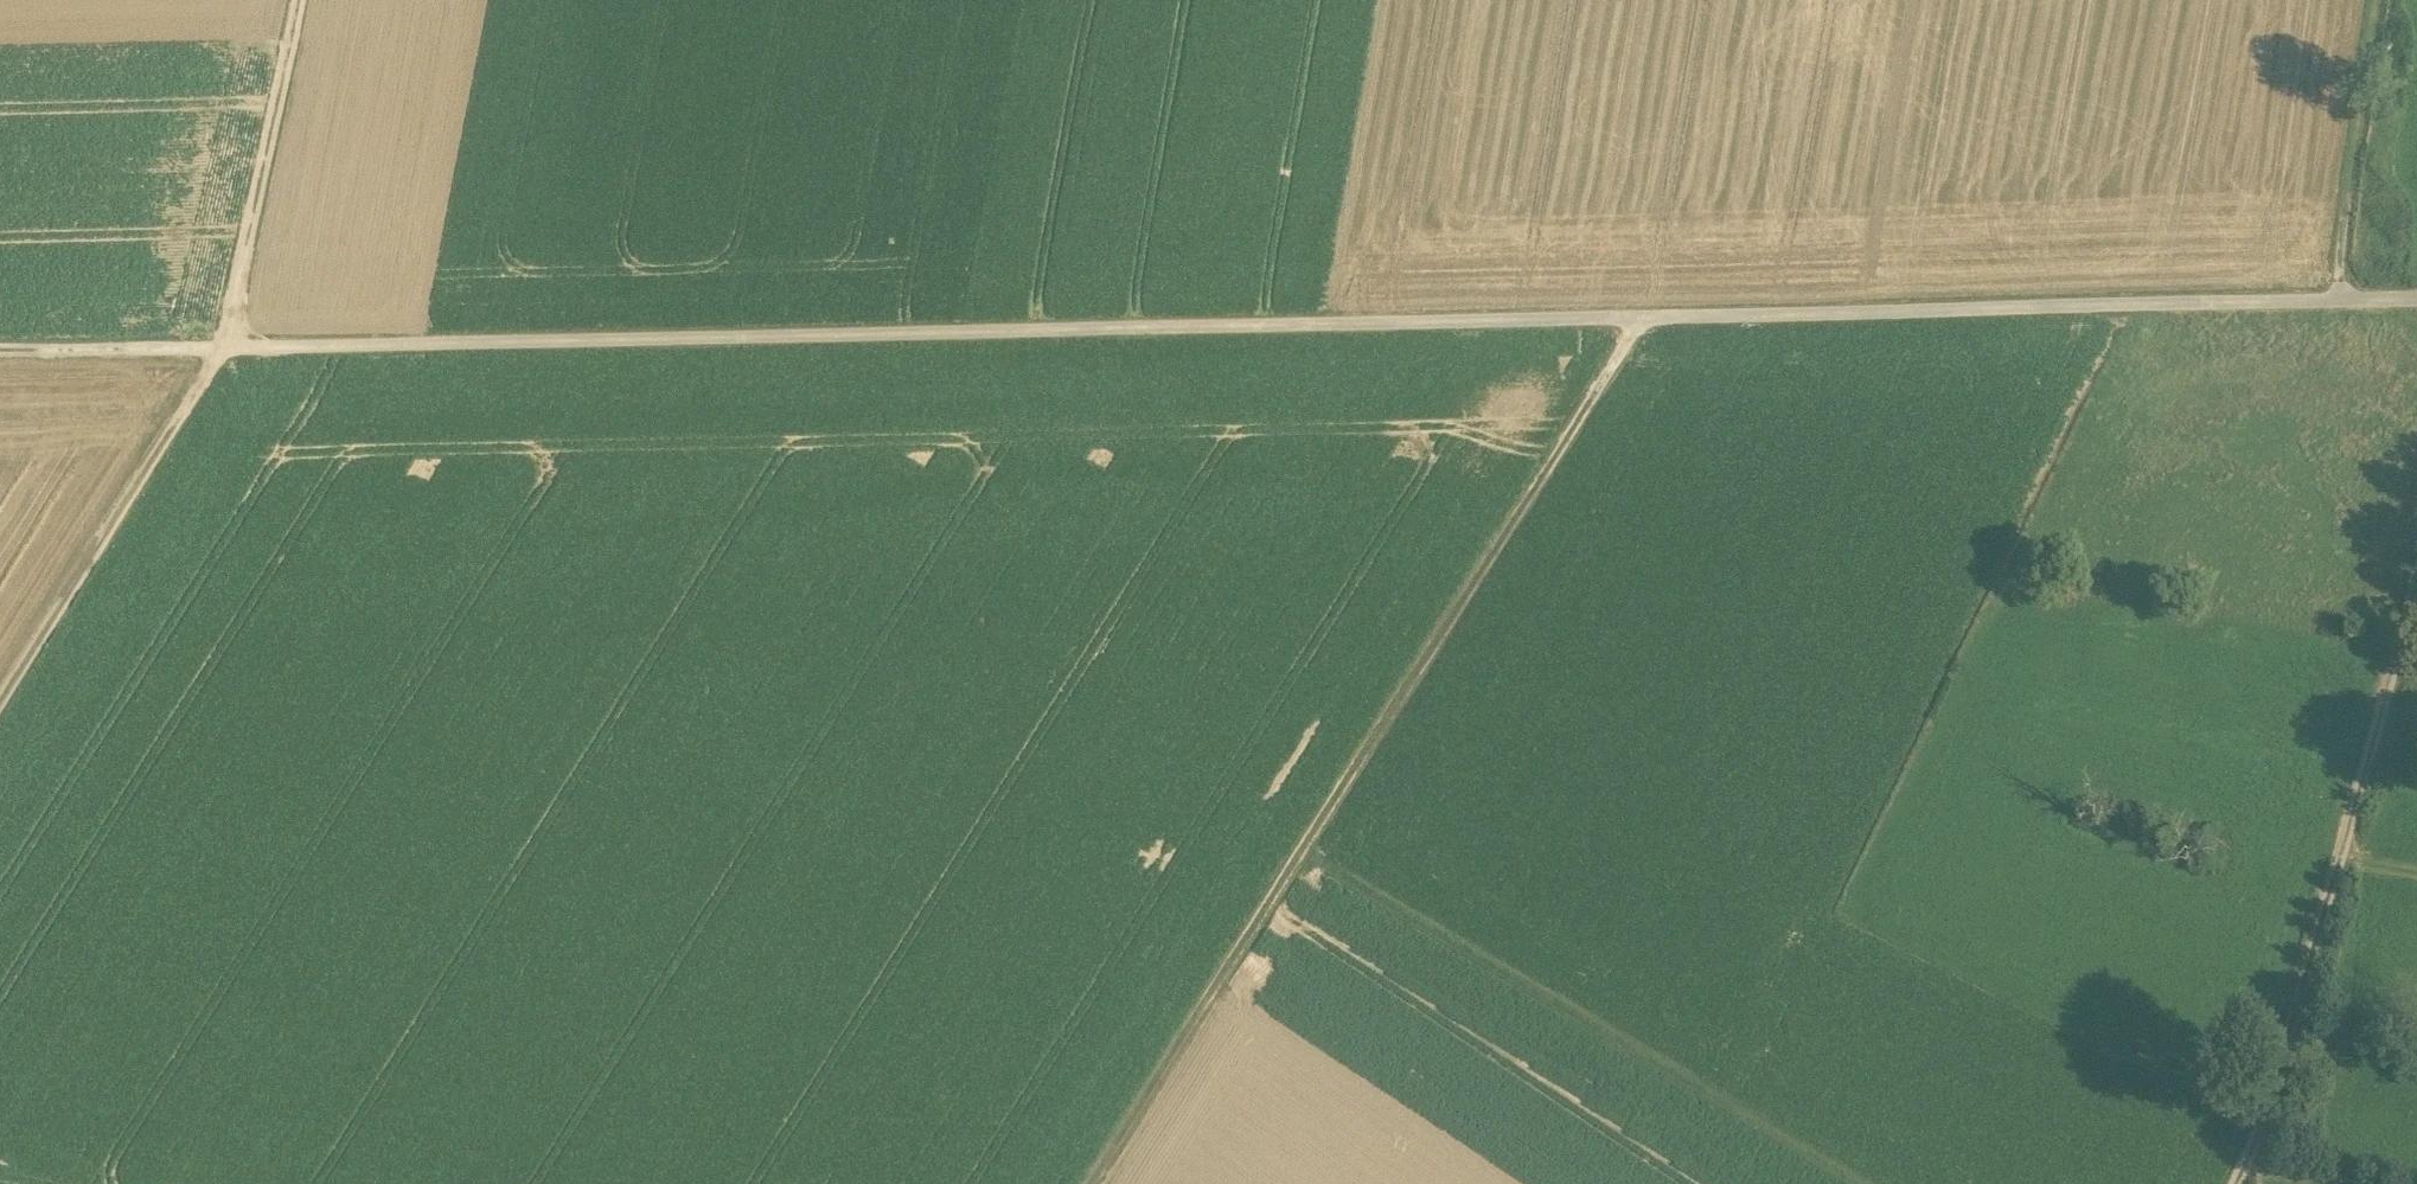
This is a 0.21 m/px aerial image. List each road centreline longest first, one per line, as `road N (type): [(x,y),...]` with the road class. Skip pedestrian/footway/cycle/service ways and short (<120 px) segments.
road 1 (track): [(2339,301),(224,353),(0,702)]
road 2 (track): [(1092,1183),(1631,337),(1633,318)]
road 3 (track): [(1859,1183),(1301,852)]
road 4 (track): [(2240,1183),(2259,1152),(2416,601)]
road 5 (track): [(295,0),(224,353),(0,357)]
road 6 (track): [(2339,301),(2383,0)]

